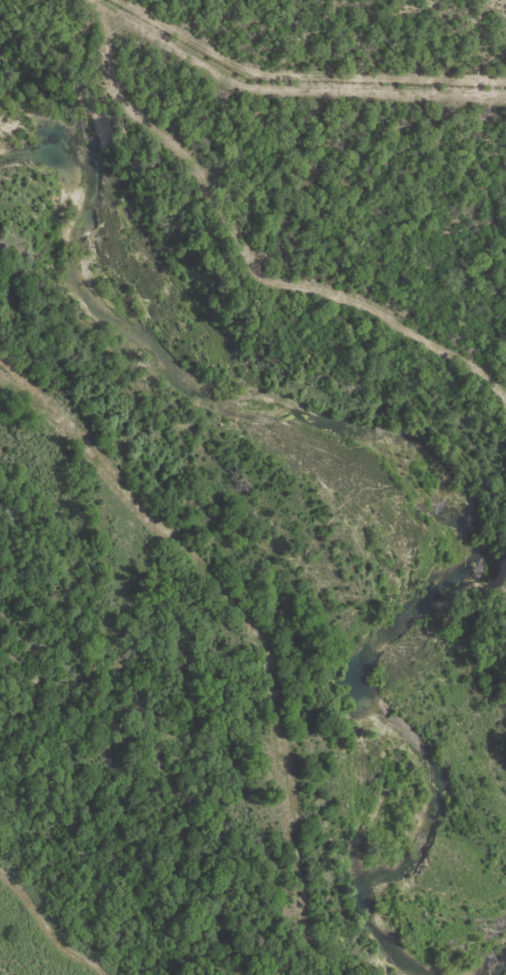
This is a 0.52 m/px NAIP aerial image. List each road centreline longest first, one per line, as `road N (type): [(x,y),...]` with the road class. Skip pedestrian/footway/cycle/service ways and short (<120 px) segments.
road 1 (residential): [(400,974),(307,927),(285,799),(226,750),(145,754),(0,809)]

